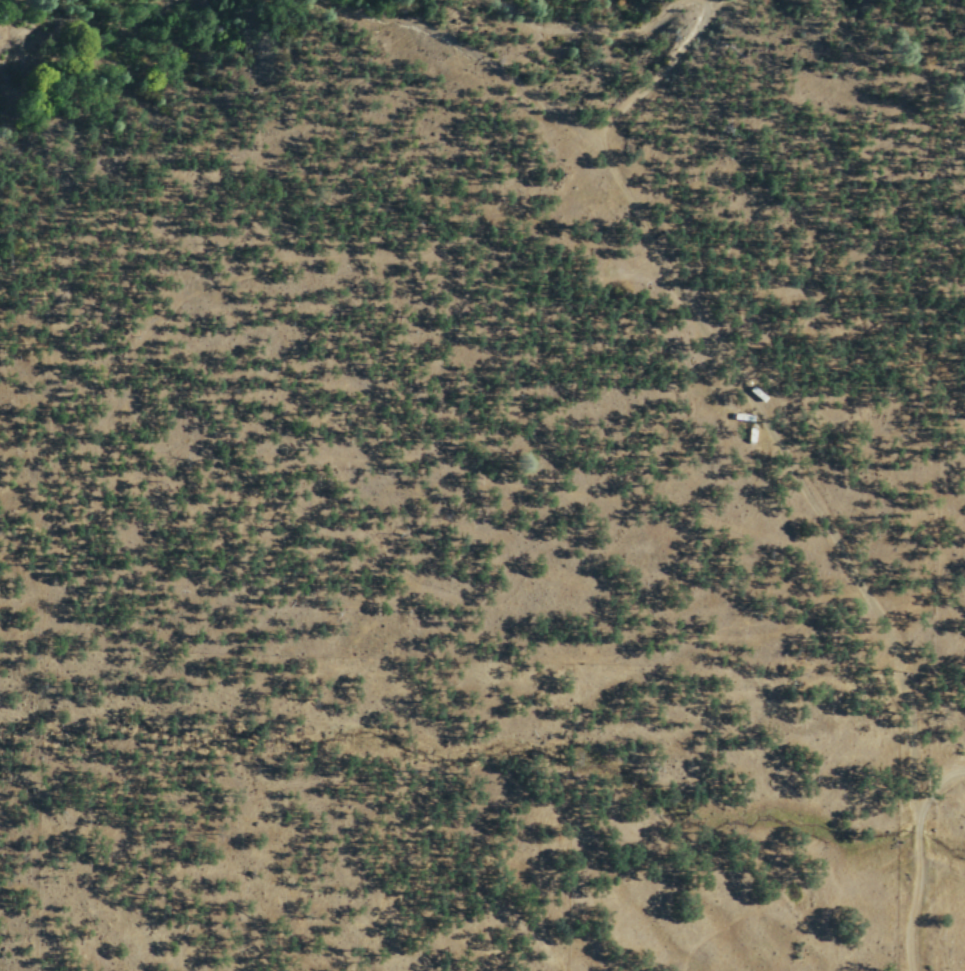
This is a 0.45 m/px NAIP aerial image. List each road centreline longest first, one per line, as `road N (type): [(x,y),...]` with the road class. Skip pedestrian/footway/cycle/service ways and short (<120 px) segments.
road 1 (residential): [(921,970),(928,817),(942,801),(964,794)]

